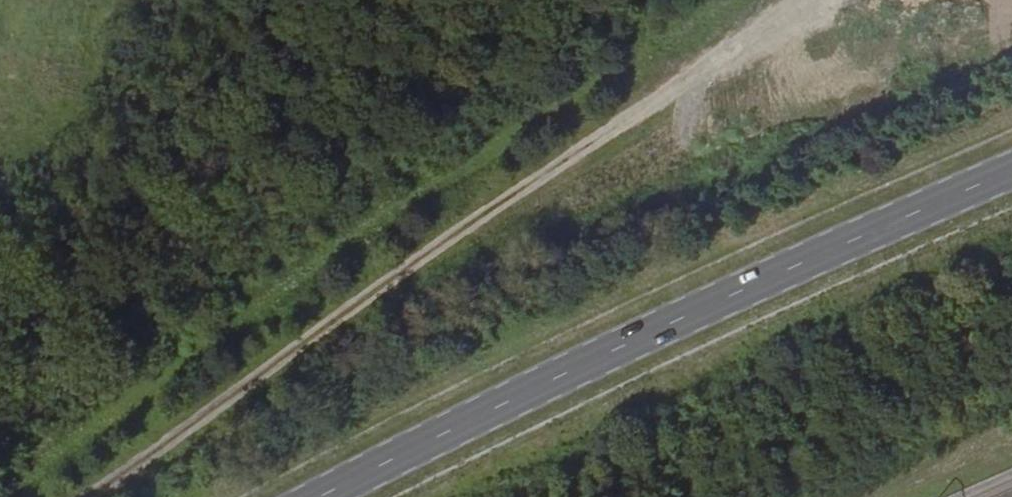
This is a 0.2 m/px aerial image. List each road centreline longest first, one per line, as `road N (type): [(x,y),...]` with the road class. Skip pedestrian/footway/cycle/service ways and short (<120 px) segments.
road 1 (track): [(93,496),(783,0)]
road 2 (secondary): [(322,496),(765,277),(1011,169)]

